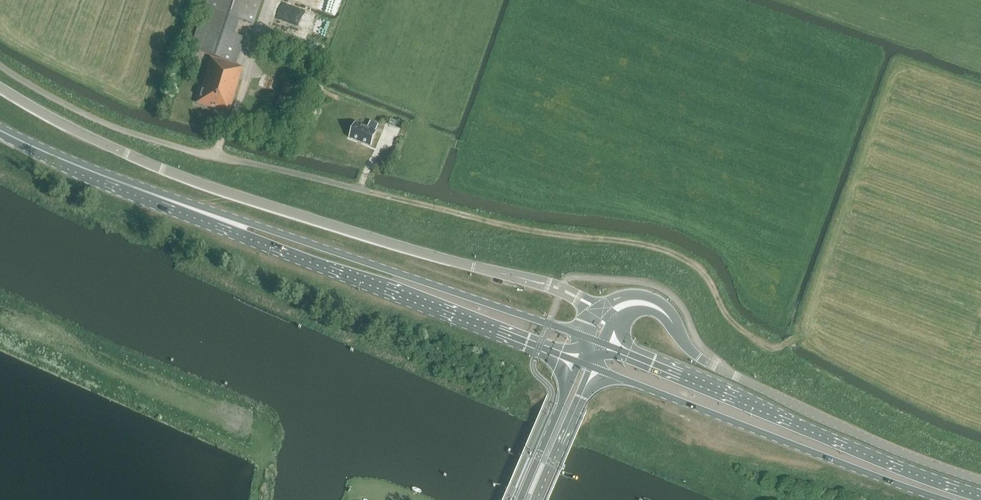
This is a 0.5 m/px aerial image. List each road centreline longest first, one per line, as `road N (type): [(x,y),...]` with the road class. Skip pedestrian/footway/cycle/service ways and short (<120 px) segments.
road 1 (tertiary): [(605,315),(562,290),(200,183),(0,88)]
road 2 (track): [(370,192),(547,233),(670,250),(703,269),(752,336),(781,346),(807,334)]
road 3 (tertiary): [(980,479),(885,444),(699,357),(653,303),(627,302),(605,315)]
road 4 (primary): [(980,493),(600,343)]
road 5 (primary): [(208,215),(241,235),(579,361)]
road 6 (primary): [(587,338),(208,215)]
road 7 (primary): [(590,366),(945,499)]
road 8 (primary): [(208,215),(0,129)]
road 9 (primary): [(579,361),(522,499)]
road 10 (primary): [(533,499),(590,366)]

